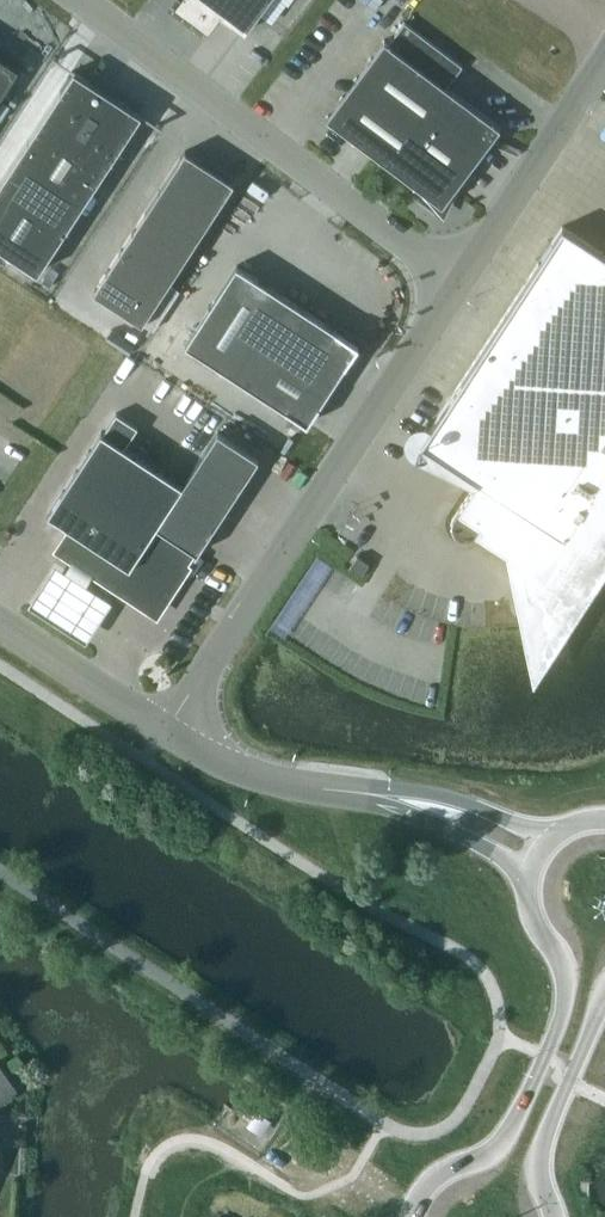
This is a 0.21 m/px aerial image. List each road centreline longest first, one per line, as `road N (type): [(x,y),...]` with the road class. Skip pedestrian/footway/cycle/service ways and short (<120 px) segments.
road 1 (unclassified): [(165,730),(459,284)]
road 2 (unclassified): [(459,284),(79,0)]
road 3 (secondary): [(532,871),(530,908),(564,971),(563,1009),(503,1142),(435,1176),(412,1216)]
road 4 (unclassified): [(459,284),(604,61)]
road 5 (secondary): [(555,1216),(540,1152),(604,995)]
road 6 (tertiary): [(550,836),(426,793),(327,788)]
road 7 (tertiary): [(327,788),(439,825),(532,871)]
road 8 (tertiary): [(0,622),(165,730)]
road 9 (tertiary): [(327,788),(254,773),(165,730)]

